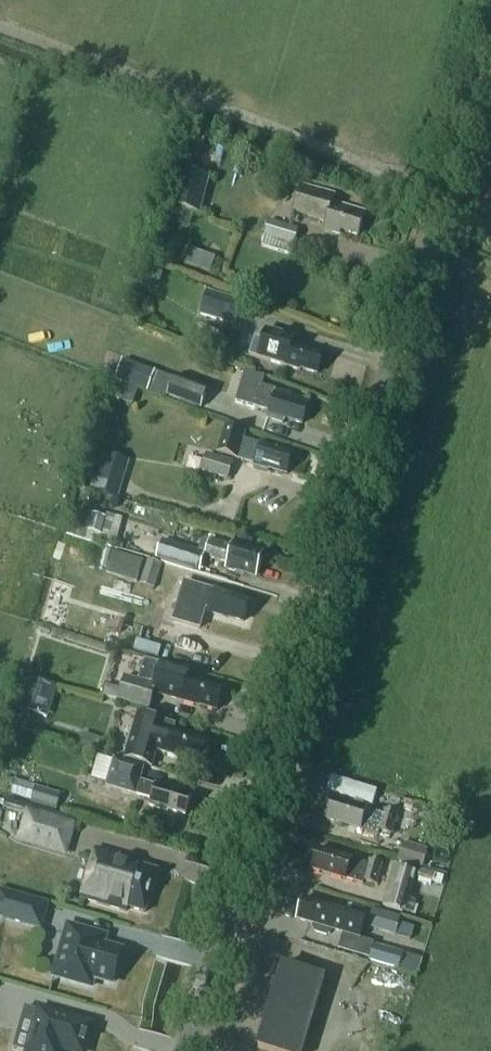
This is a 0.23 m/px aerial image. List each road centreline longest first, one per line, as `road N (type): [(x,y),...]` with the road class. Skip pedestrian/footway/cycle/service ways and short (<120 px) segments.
road 1 (tertiary): [(184,1050),(490,23)]

